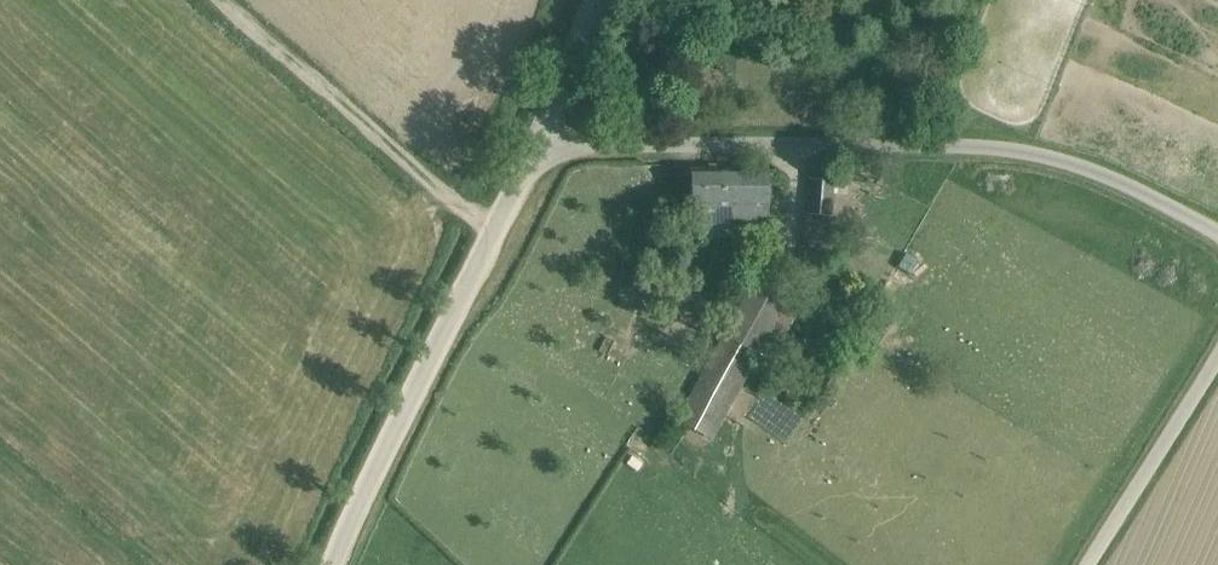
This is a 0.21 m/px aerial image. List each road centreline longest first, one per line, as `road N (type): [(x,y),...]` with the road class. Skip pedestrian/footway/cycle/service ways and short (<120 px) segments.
road 1 (unclassified): [(1217,234),(1092,162),(1012,147),(530,143)]
road 2 (unclassified): [(330,564),(530,143)]
road 3 (track): [(226,0),(491,224)]
road 4 (unclassified): [(1089,564),(1217,353)]
road 5 (unclassified): [(530,143),(580,0)]

